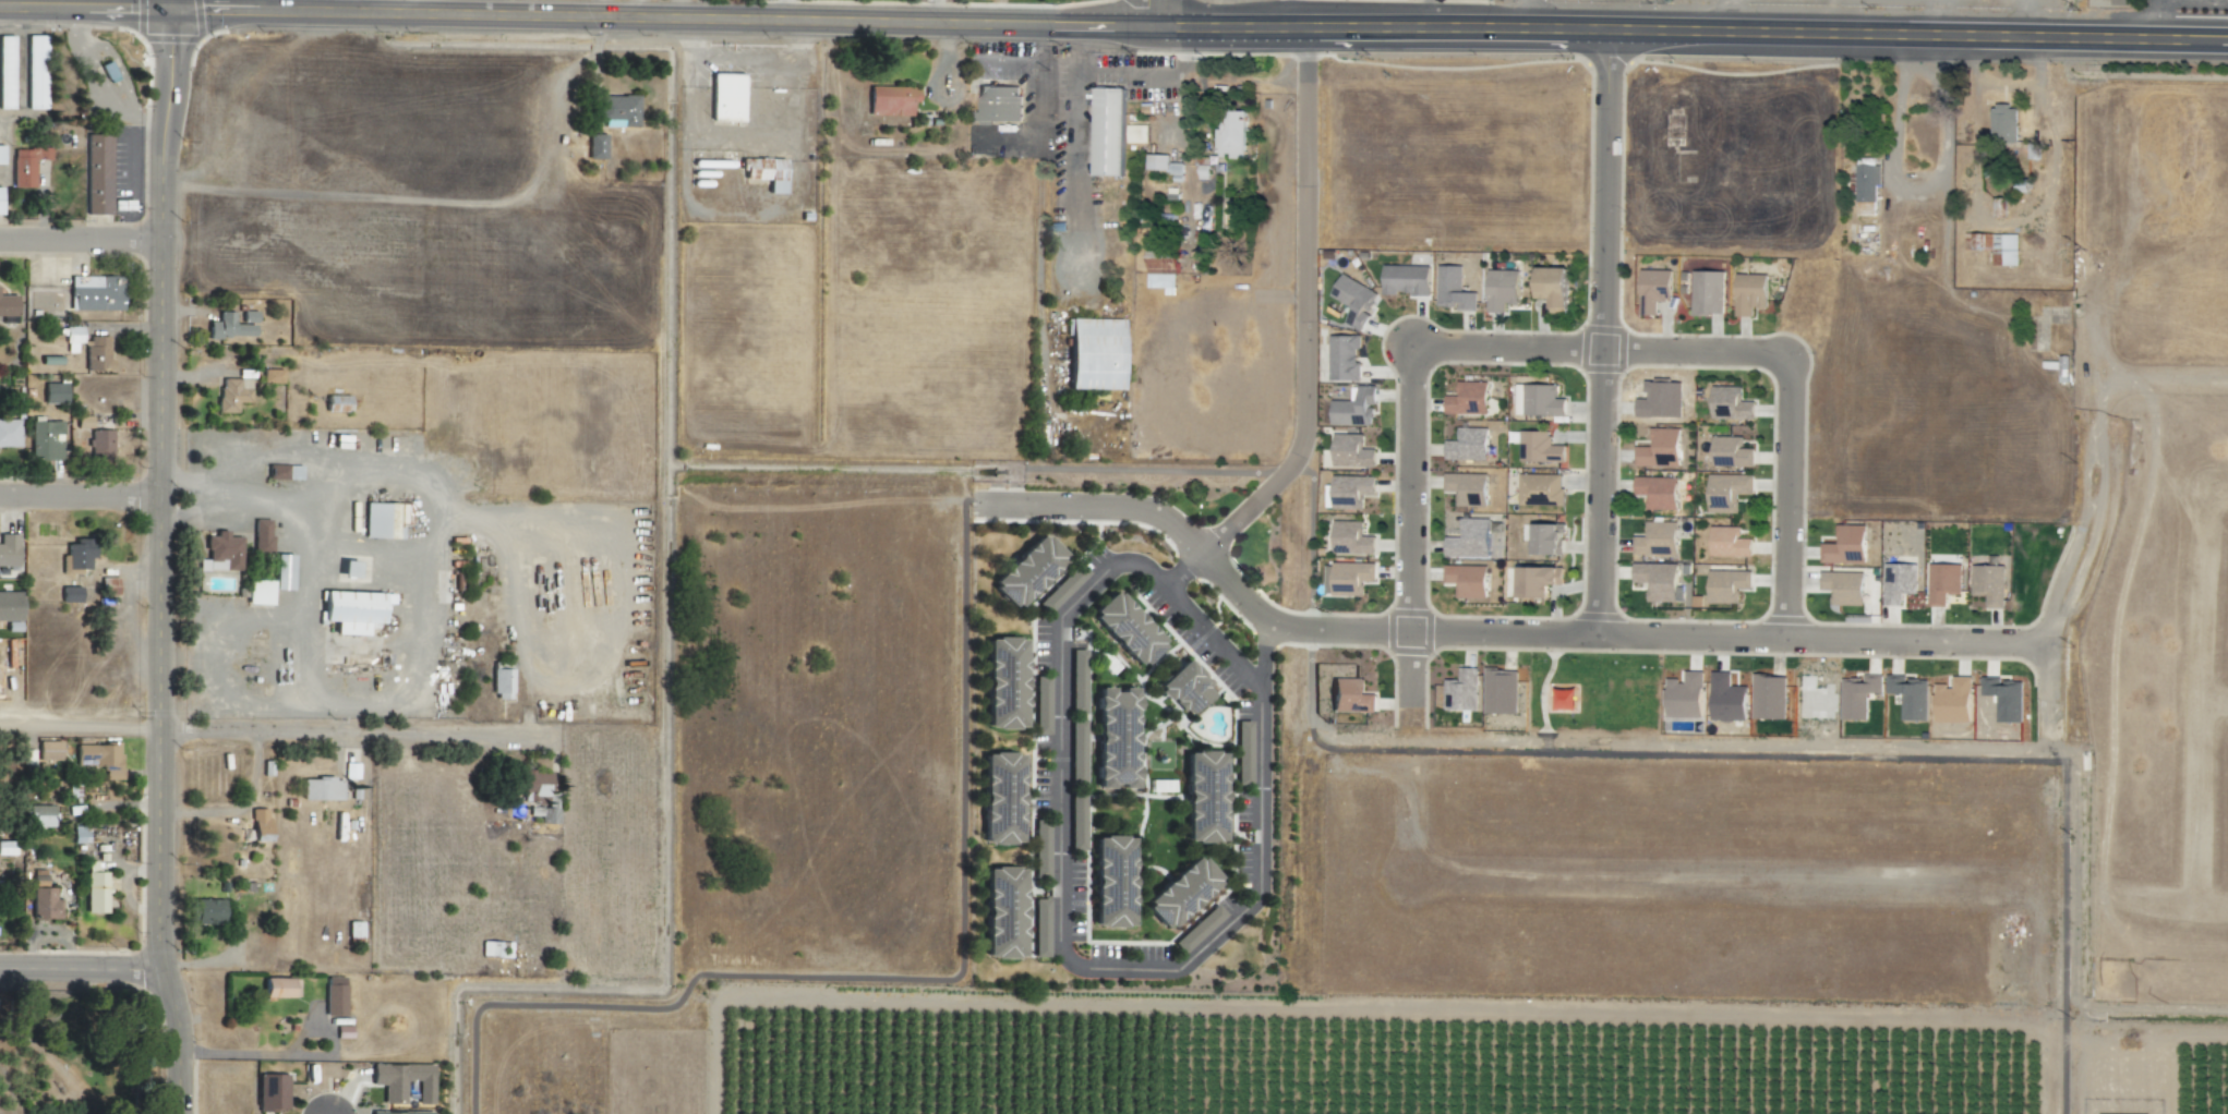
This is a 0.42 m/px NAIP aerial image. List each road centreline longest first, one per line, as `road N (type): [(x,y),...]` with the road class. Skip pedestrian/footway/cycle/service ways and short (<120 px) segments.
road 1 (residential): [(183,1113),(178,1015),(162,971),(166,239),(177,0)]
road 2 (residential): [(983,505),(1144,508),(1264,617),(1285,626),(2046,642)]
road 3 (residential): [(1201,554),(1164,589),(1262,688),(1255,899),(1178,968),(1080,968),(1061,935),(1059,620),(1118,565),(1143,570),(1164,589)]
road 4 (primary): [(1302,32),(374,17)]
road 5 (residential): [(2042,884),(2046,642),(2101,214),(2105,41)]
road 6 (residential): [(1409,875),(2042,884),(2227,911)]
road 7 (primary): [(2105,41),(1302,32)]
road 8 (residential): [(1604,631),(1611,34)]
road 9 (residential): [(1302,32),(1303,429),(1287,468),(1201,554)]
road 10 (residential): [(1414,348),(1409,875)]
road 11 (residential): [(838,24),(841,423),(835,439),(816,449),(761,441)]
road 12 (residential): [(1047,27),(1043,445)]
road 13 (residential): [(2204,494),(2202,910)]
road 14 (residential): [(164,732),(553,735)]
road 15 (primary): [(374,17),(0,12)]
road 16 (residential): [(1786,350),(1414,348)]
road 17 (residential): [(1785,635),(1786,350)]
road 18 (residential): [(164,580),(443,591)]
road 19 (residential): [(2034,374),(1966,307),(1951,308),(1902,326),(1891,385)]
road 20 (residential): [(1946,36),(1944,183),(1928,197),(1894,198)]
road 21 (residential): [(0,237),(166,239)]
road 22 (residential): [(0,728),(164,732)]
road 23 (residential): [(162,971),(0,967)]
road 24 (residential): [(0,494),(162,496)]
road 25 (residential): [(756,445),(761,441),(721,414),(696,423),(709,447),(756,445)]
road 26 (residential): [(2082,365),(2227,367)]
road 27 (primary): [(2227,44),(2105,41)]
road 28 (residential): [(1938,192),(1951,278),(1966,307)]

